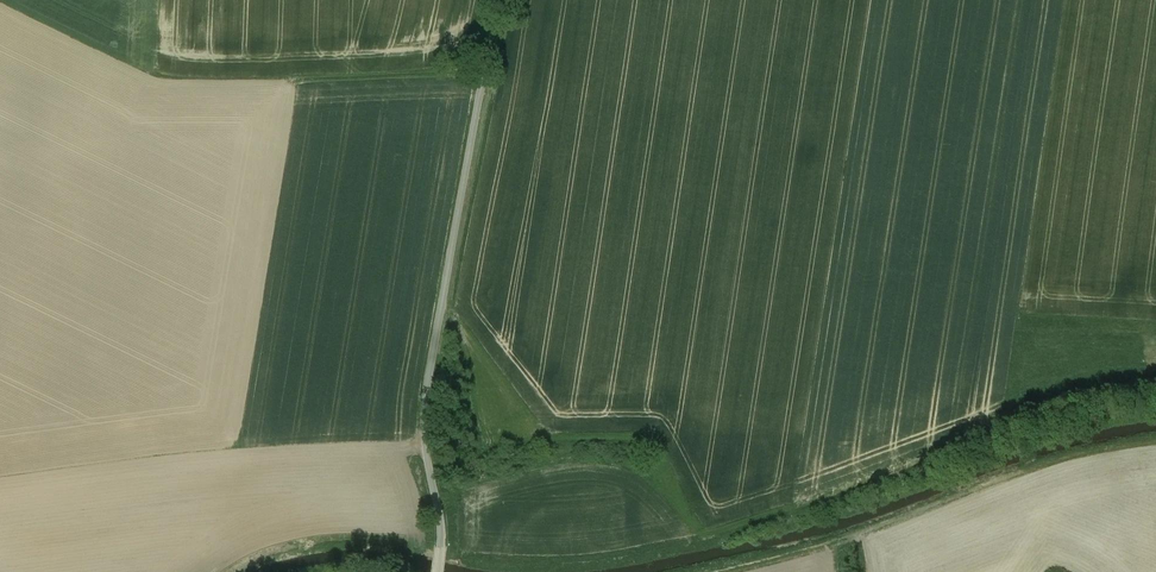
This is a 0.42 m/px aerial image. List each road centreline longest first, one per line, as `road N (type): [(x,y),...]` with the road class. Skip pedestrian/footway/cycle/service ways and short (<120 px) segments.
road 1 (unclassified): [(500,0),(425,408),(438,571)]

